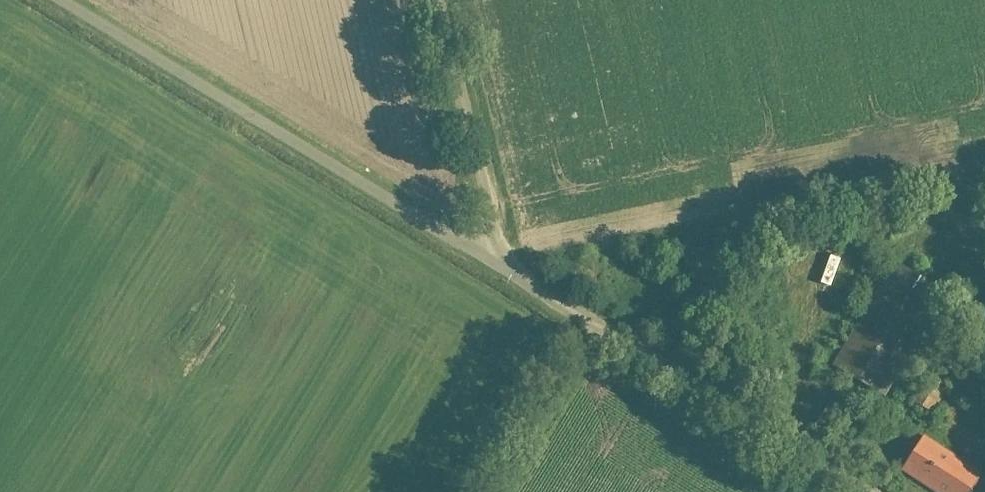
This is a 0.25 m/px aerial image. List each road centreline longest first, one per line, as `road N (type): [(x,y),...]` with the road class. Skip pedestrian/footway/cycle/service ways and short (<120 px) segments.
road 1 (unclassified): [(494,265),(62,0)]
road 2 (unclassified): [(867,491),(494,265)]
road 3 (unclassified): [(494,265),(437,0)]

